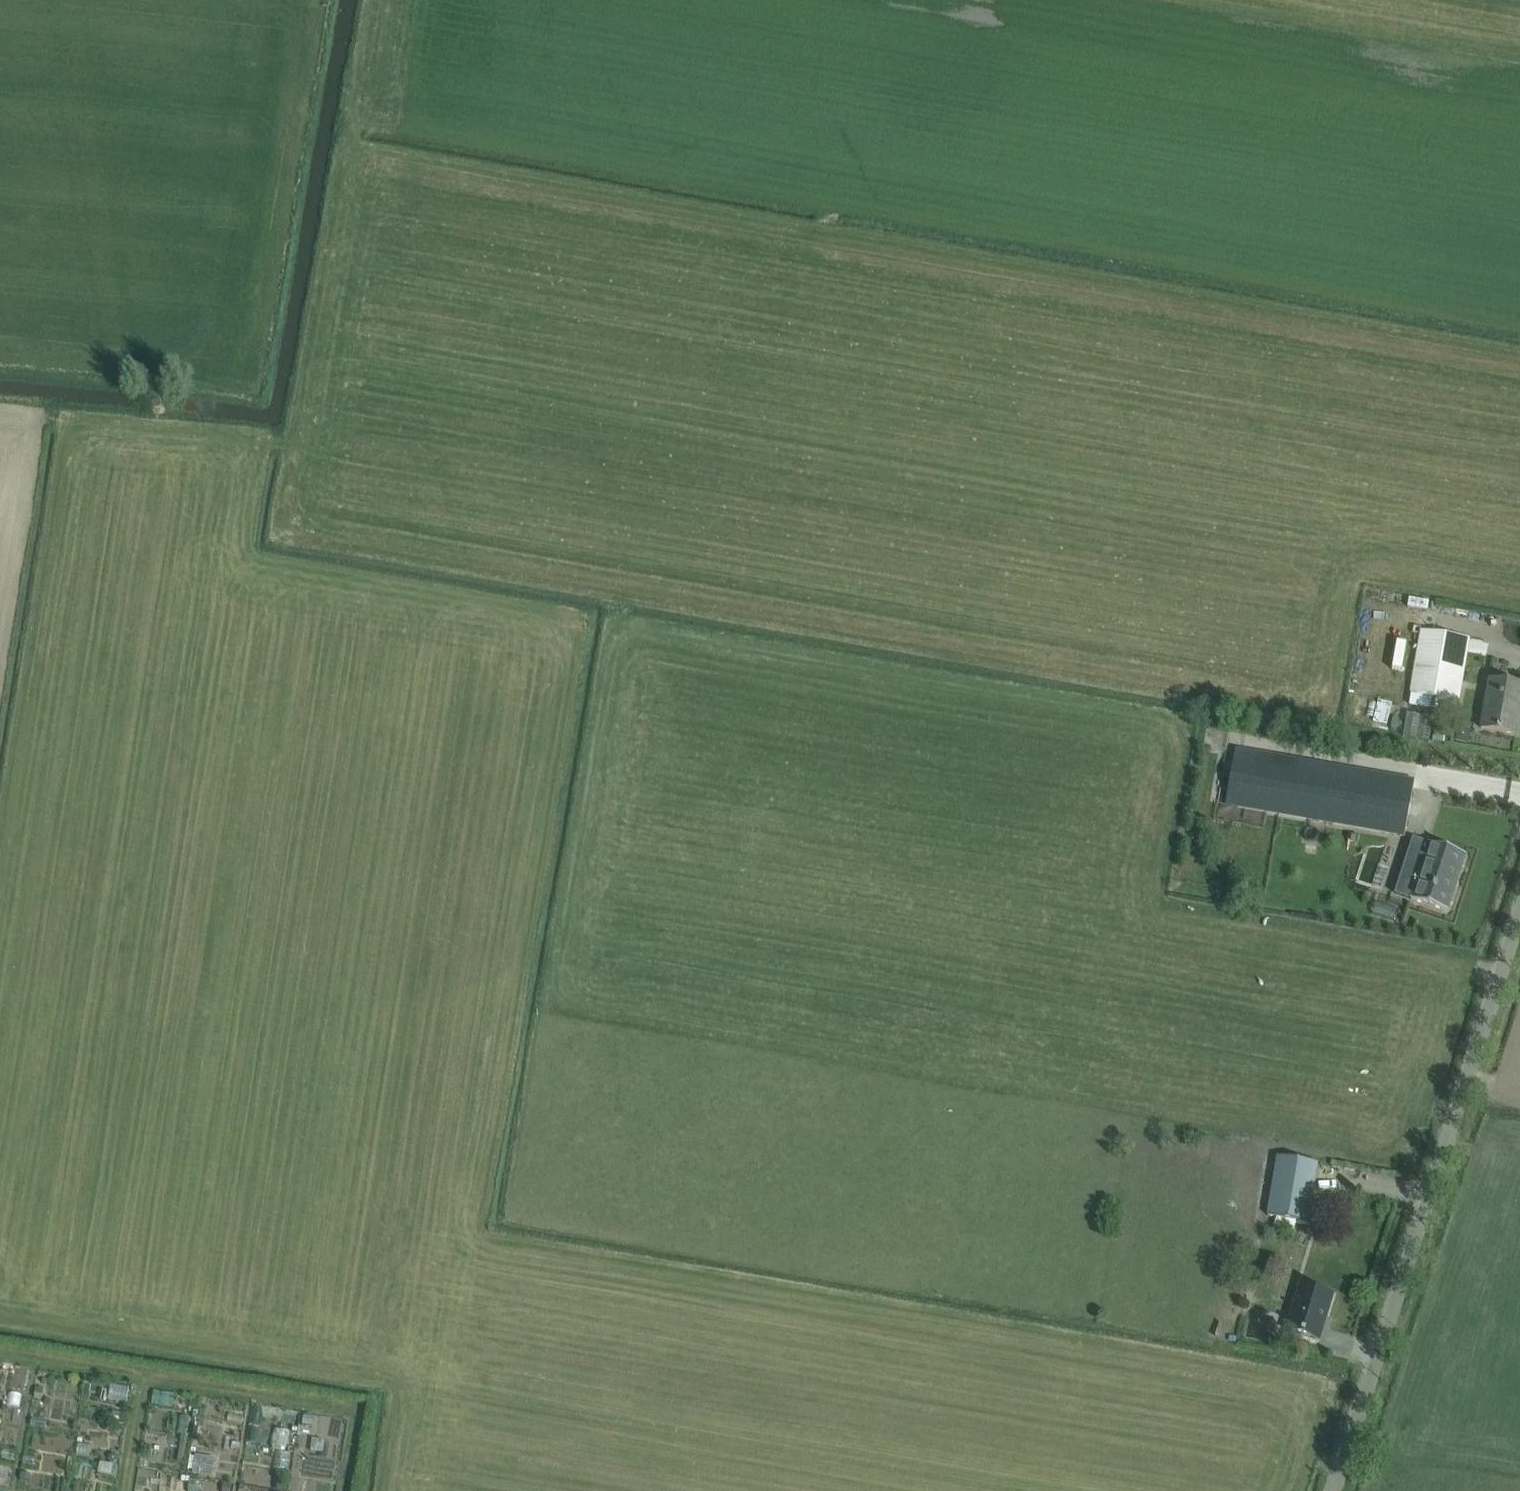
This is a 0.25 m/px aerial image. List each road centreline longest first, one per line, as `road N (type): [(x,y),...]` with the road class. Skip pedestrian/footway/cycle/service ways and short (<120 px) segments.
road 1 (unclassified): [(1338,1490),(1519,920)]

